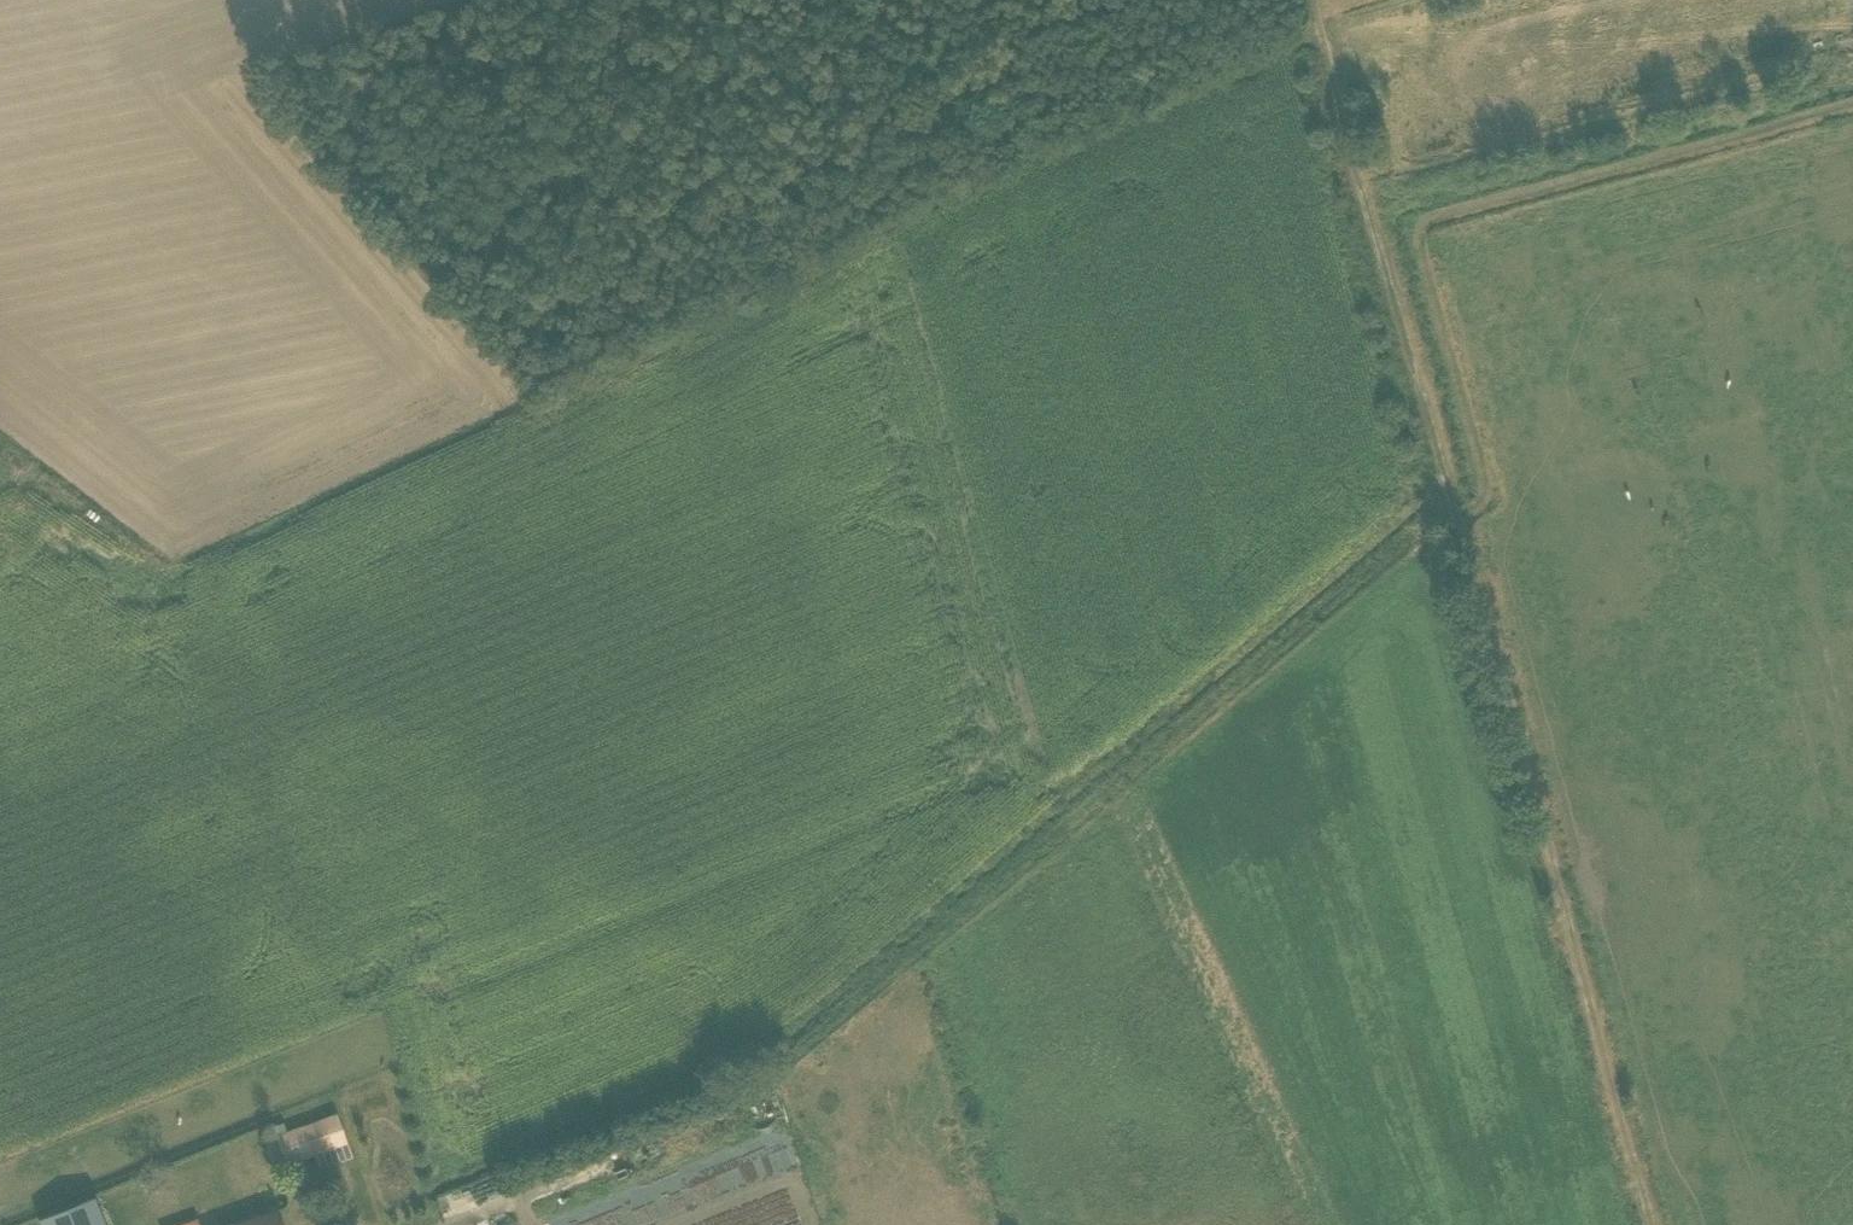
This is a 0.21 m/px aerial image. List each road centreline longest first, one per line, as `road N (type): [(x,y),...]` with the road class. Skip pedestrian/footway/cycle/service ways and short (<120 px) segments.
road 1 (track): [(1460,524),(1494,503),(1422,230),(1852,118)]
road 2 (track): [(1648,1224),(1460,524)]
road 3 (track): [(1460,524),(1309,0)]
road 4 (track): [(214,561),(176,575),(41,495),(12,491),(0,498)]

